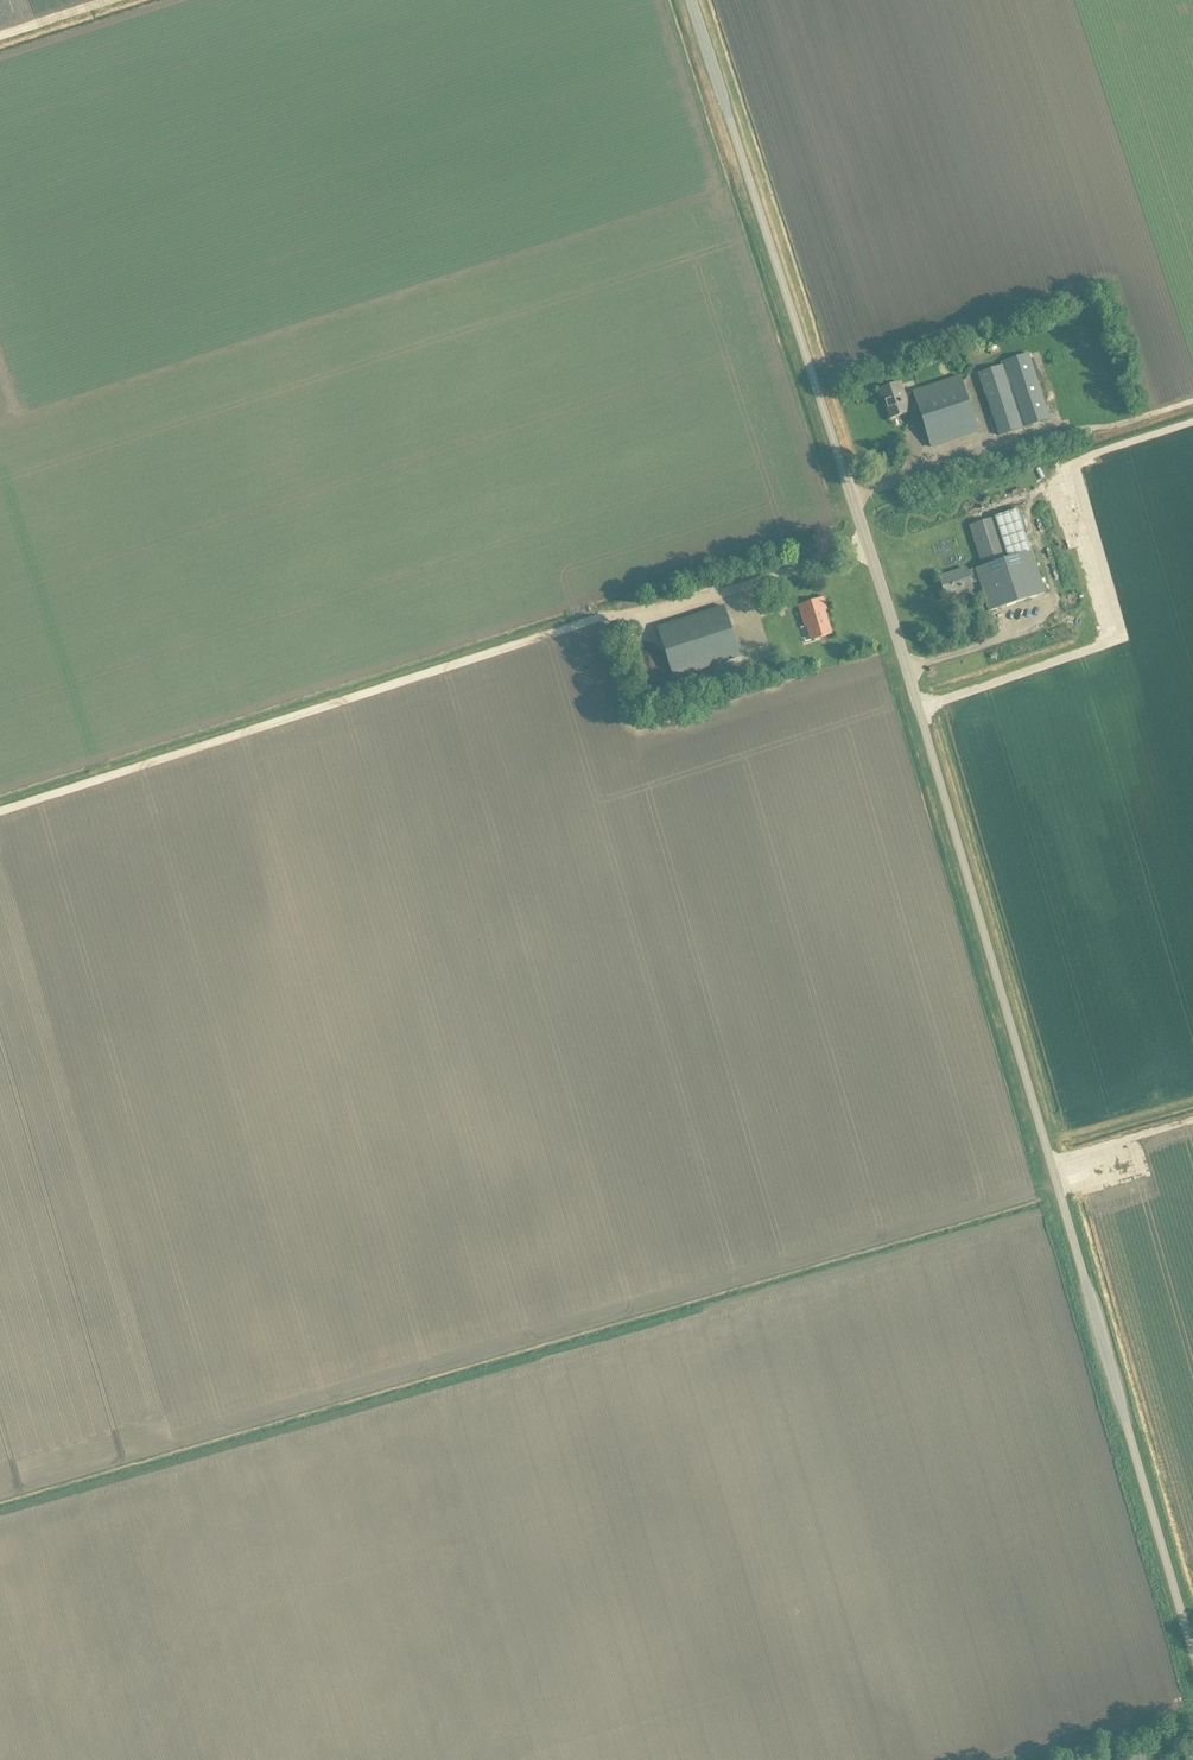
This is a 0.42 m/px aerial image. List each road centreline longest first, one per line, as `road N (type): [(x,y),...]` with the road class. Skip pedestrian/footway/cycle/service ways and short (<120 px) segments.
road 1 (tertiary): [(1192,1656),(854,497),(693,0)]

